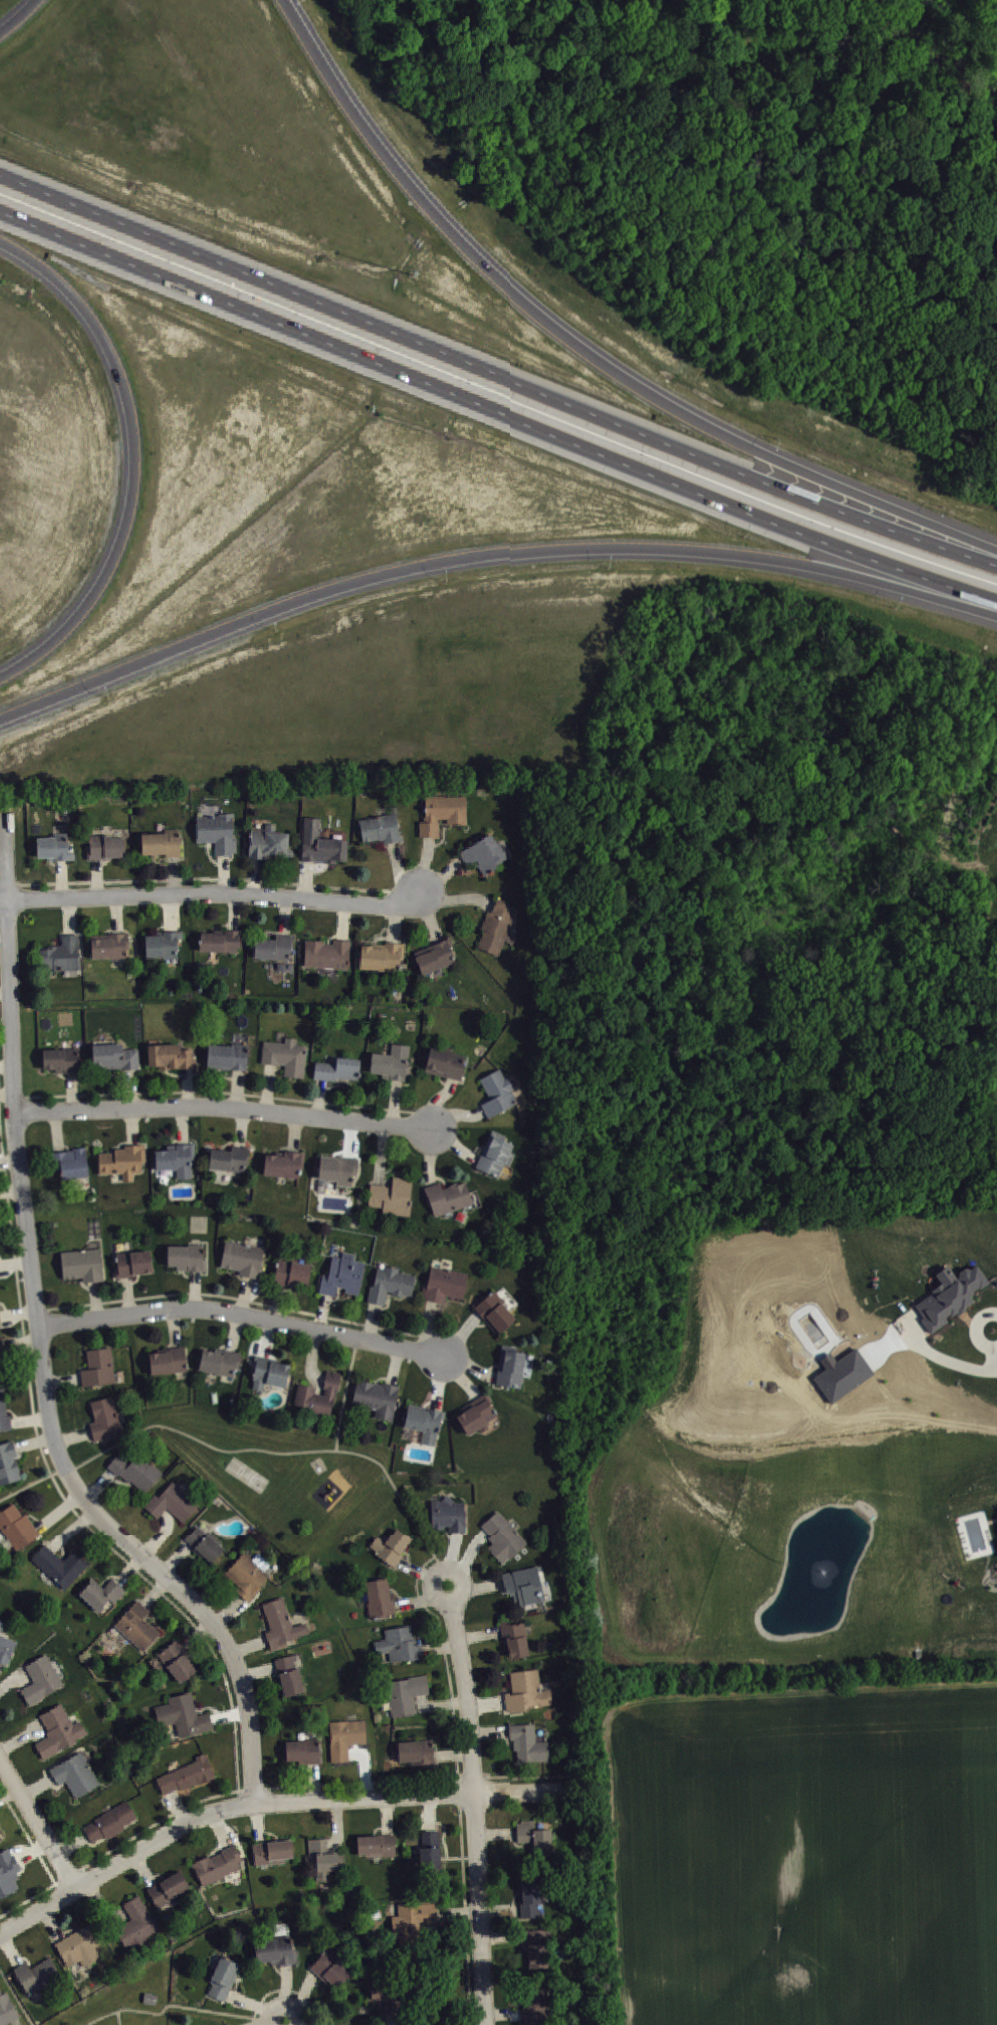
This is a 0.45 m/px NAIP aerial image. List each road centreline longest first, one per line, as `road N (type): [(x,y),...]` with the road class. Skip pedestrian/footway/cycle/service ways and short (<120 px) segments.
road 1 (motorway): [(996,567),(852,519),(0,175)]
road 2 (motorway): [(0,211),(783,518),(996,592)]
road 3 (residential): [(254,1804),(244,1688),(223,1637),(106,1521),(66,1472),(51,1435),(14,1110),(5,815)]
road 4 (motorway): [(0,720),(283,606),(413,568),(503,553),(639,546),(765,556),(996,614)]
road 5 (motorway): [(996,544),(794,465),(601,361),(428,205),(358,119),(283,0)]
road 6 (motorway): [(0,245),(86,316),(126,408),(132,458),(110,564),(74,612),(0,670)]
road 7 (residential): [(561,1789),(229,1807),(77,1889)]
road 8 (residential): [(451,1601),(467,1689),(485,2024)]
road 9 (residential): [(14,1110),(207,1104),(432,1128)]
road 10 (residential): [(7,901),(236,894),(397,907),(418,897)]
road 11 (residential): [(38,1323),(204,1306),(441,1353)]
road 12 (residential): [(77,1889),(0,1759)]

